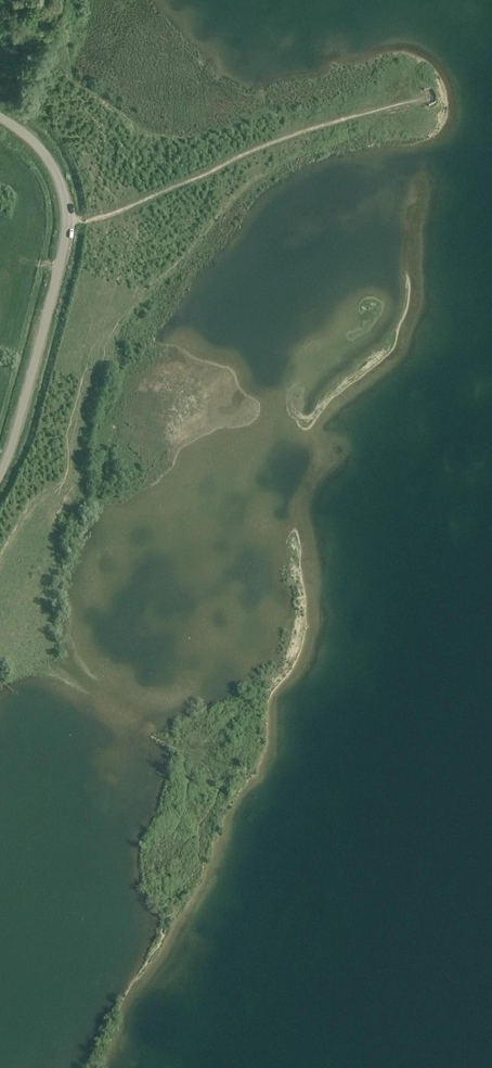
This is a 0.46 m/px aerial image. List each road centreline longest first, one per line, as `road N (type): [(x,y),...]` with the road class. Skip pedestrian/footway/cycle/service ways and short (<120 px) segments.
road 1 (unclassified): [(0,476),(16,441),(67,221),(48,158),(0,118)]

